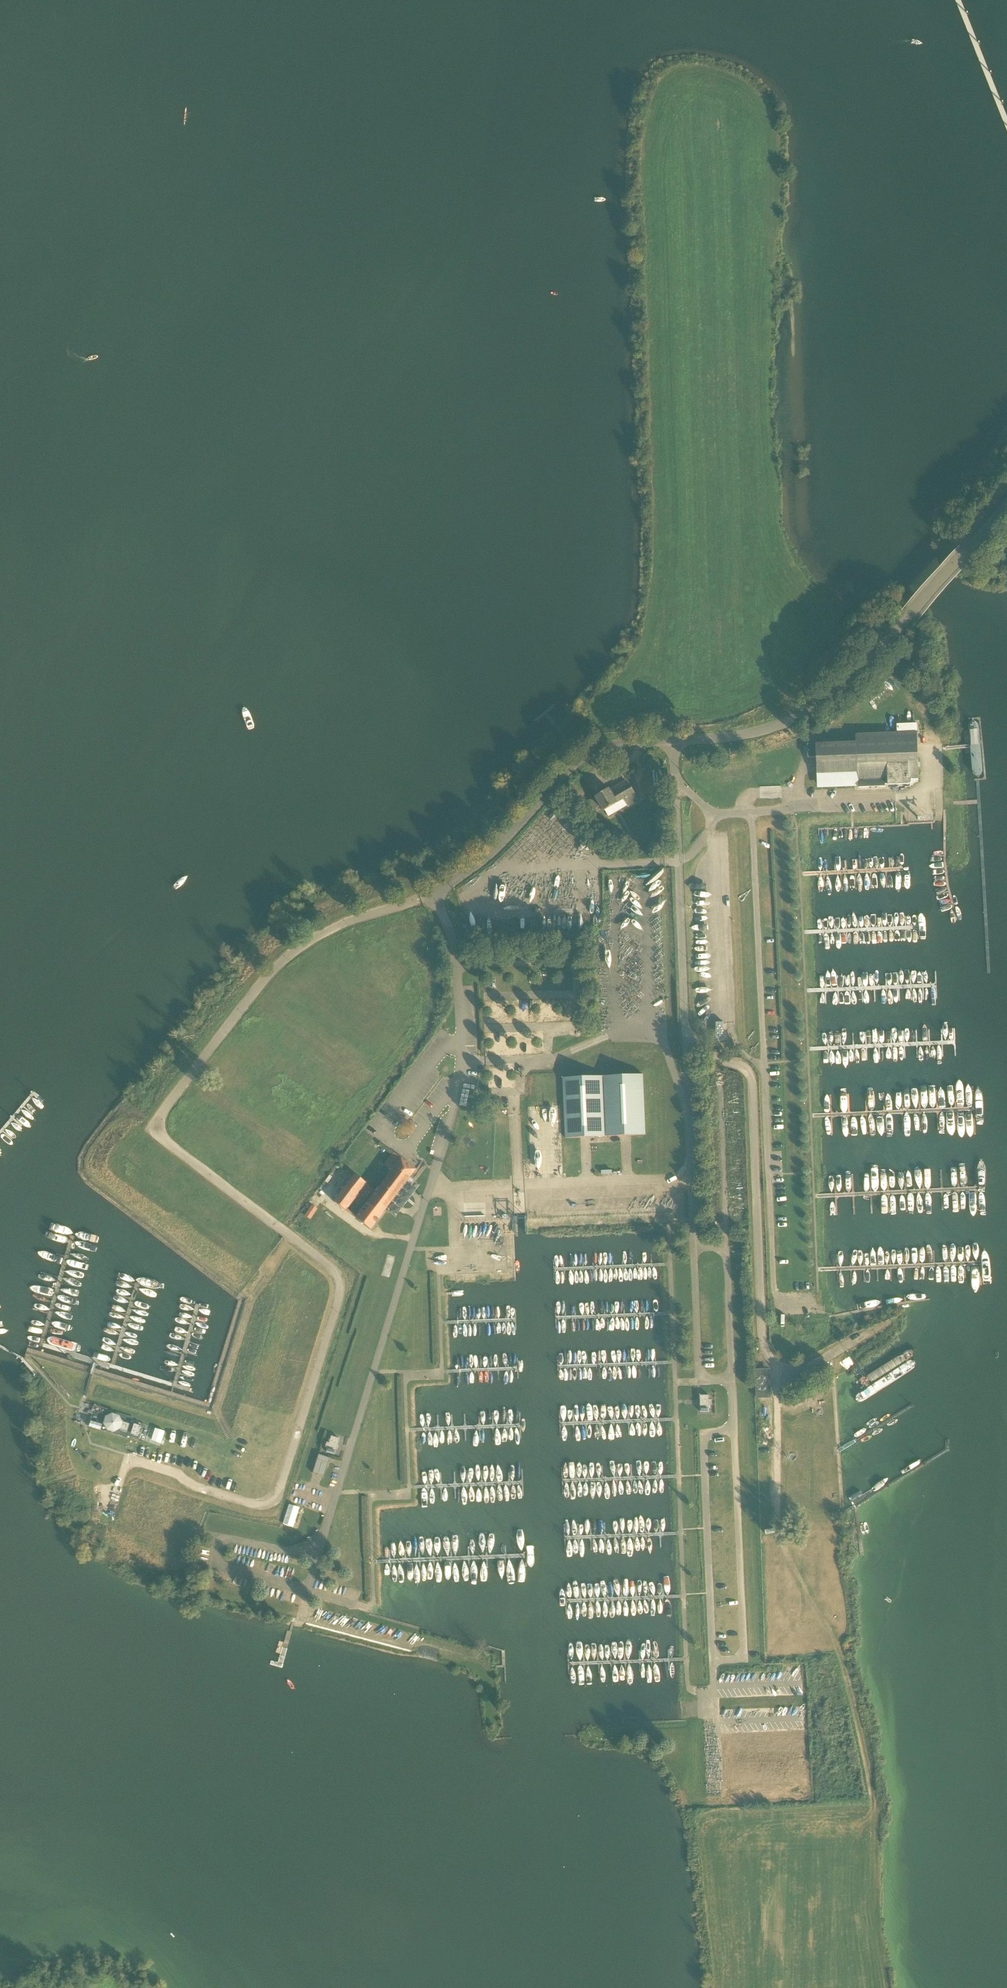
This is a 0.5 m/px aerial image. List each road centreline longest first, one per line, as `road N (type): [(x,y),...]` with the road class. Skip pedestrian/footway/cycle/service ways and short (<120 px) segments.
road 1 (unclassified): [(672,744),(729,739),(804,716),(846,681),(1006,505)]
road 2 (unclassified): [(452,942),(436,894),(507,841),(565,774),(600,750),(672,744)]
road 3 (track): [(866,1806),(836,1668),(778,1532)]

